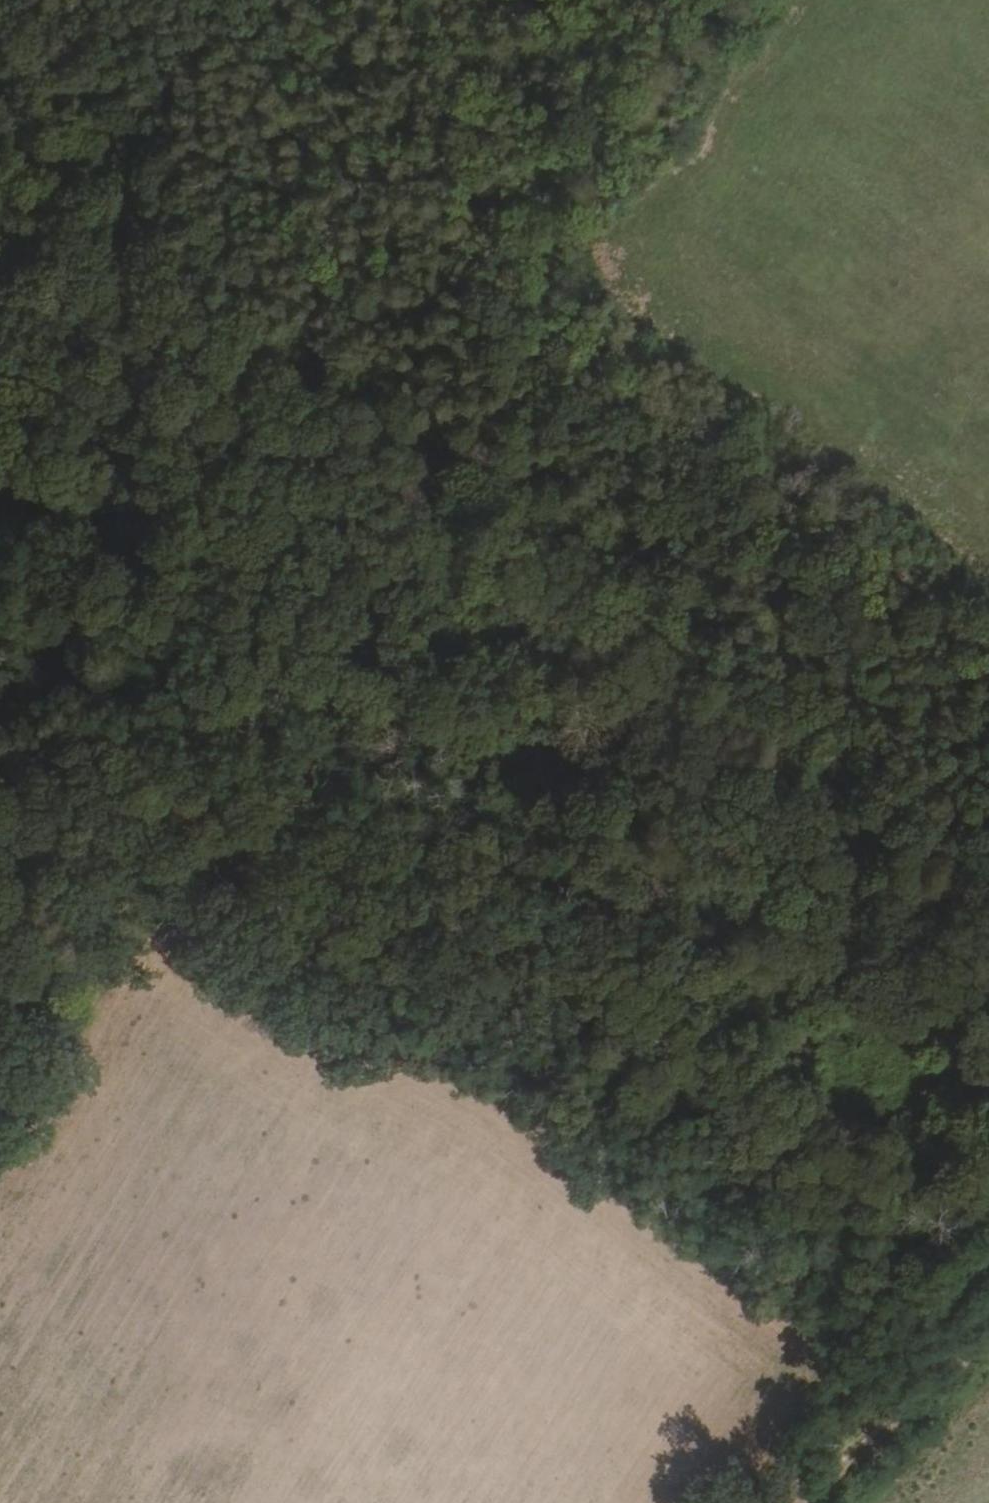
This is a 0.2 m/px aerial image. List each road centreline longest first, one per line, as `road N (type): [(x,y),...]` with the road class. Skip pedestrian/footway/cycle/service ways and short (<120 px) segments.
road 1 (track): [(826,1502),(857,1464),(988,1359)]

